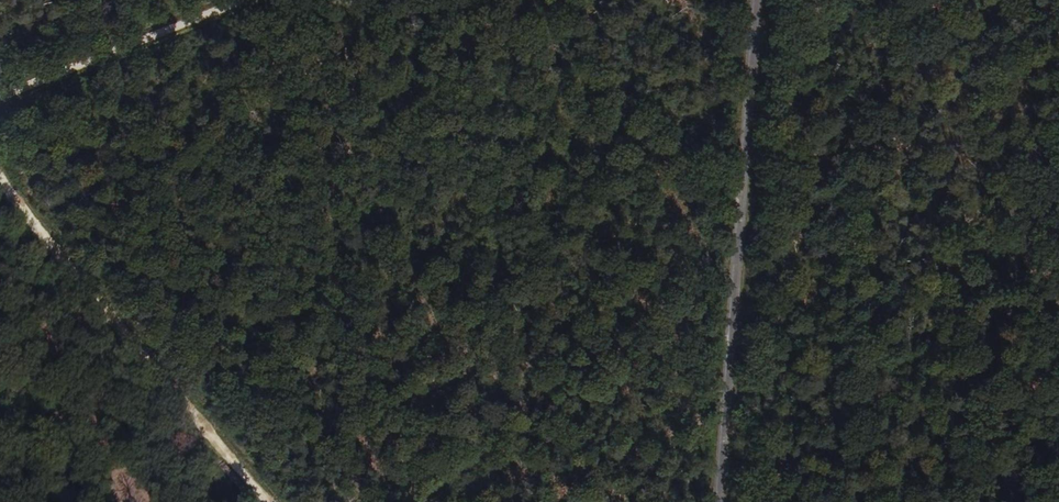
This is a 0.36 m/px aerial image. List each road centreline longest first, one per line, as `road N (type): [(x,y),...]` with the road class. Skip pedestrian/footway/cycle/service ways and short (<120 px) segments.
road 1 (unclassified): [(757,0),(718,501)]
road 2 (track): [(274,501),(0,174)]
road 3 (track): [(246,0),(0,99)]

